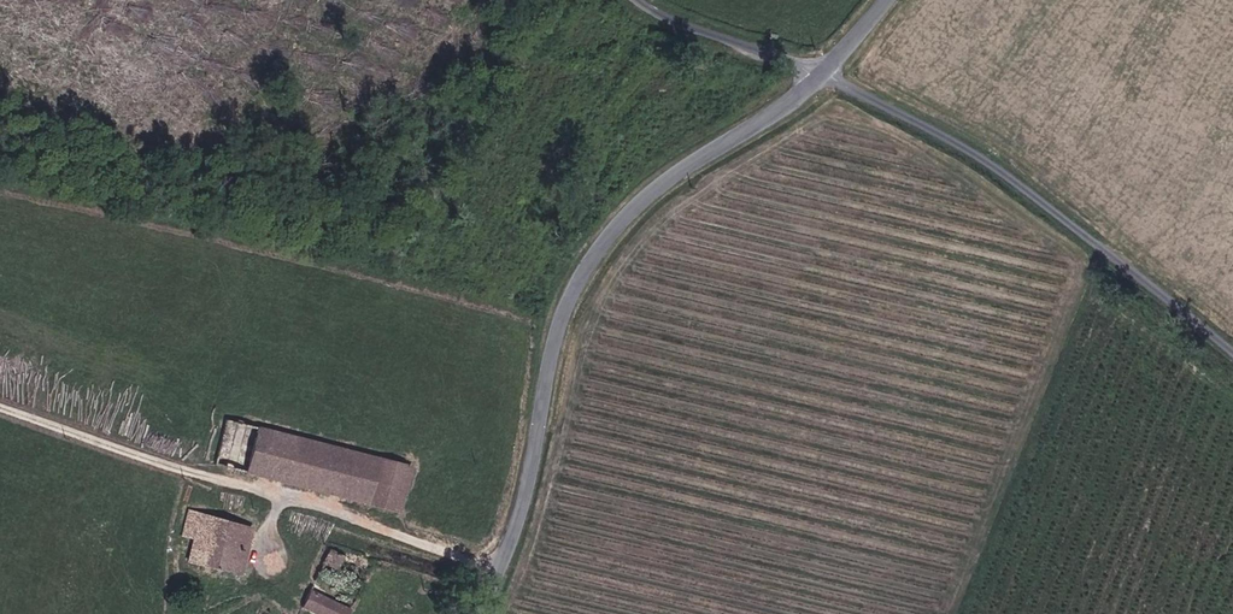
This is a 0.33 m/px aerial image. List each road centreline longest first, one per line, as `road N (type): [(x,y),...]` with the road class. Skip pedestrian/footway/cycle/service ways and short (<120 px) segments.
road 1 (unclassified): [(822,71),(762,122),(653,192),(608,236),(582,275),(562,325),(514,541),(481,613)]
road 2 (track): [(0,407),(151,461),(301,500),(500,572)]
road 3 (unclassified): [(1232,351),(994,166),(822,71)]
road 4 (unclassified): [(822,71),(645,0)]

